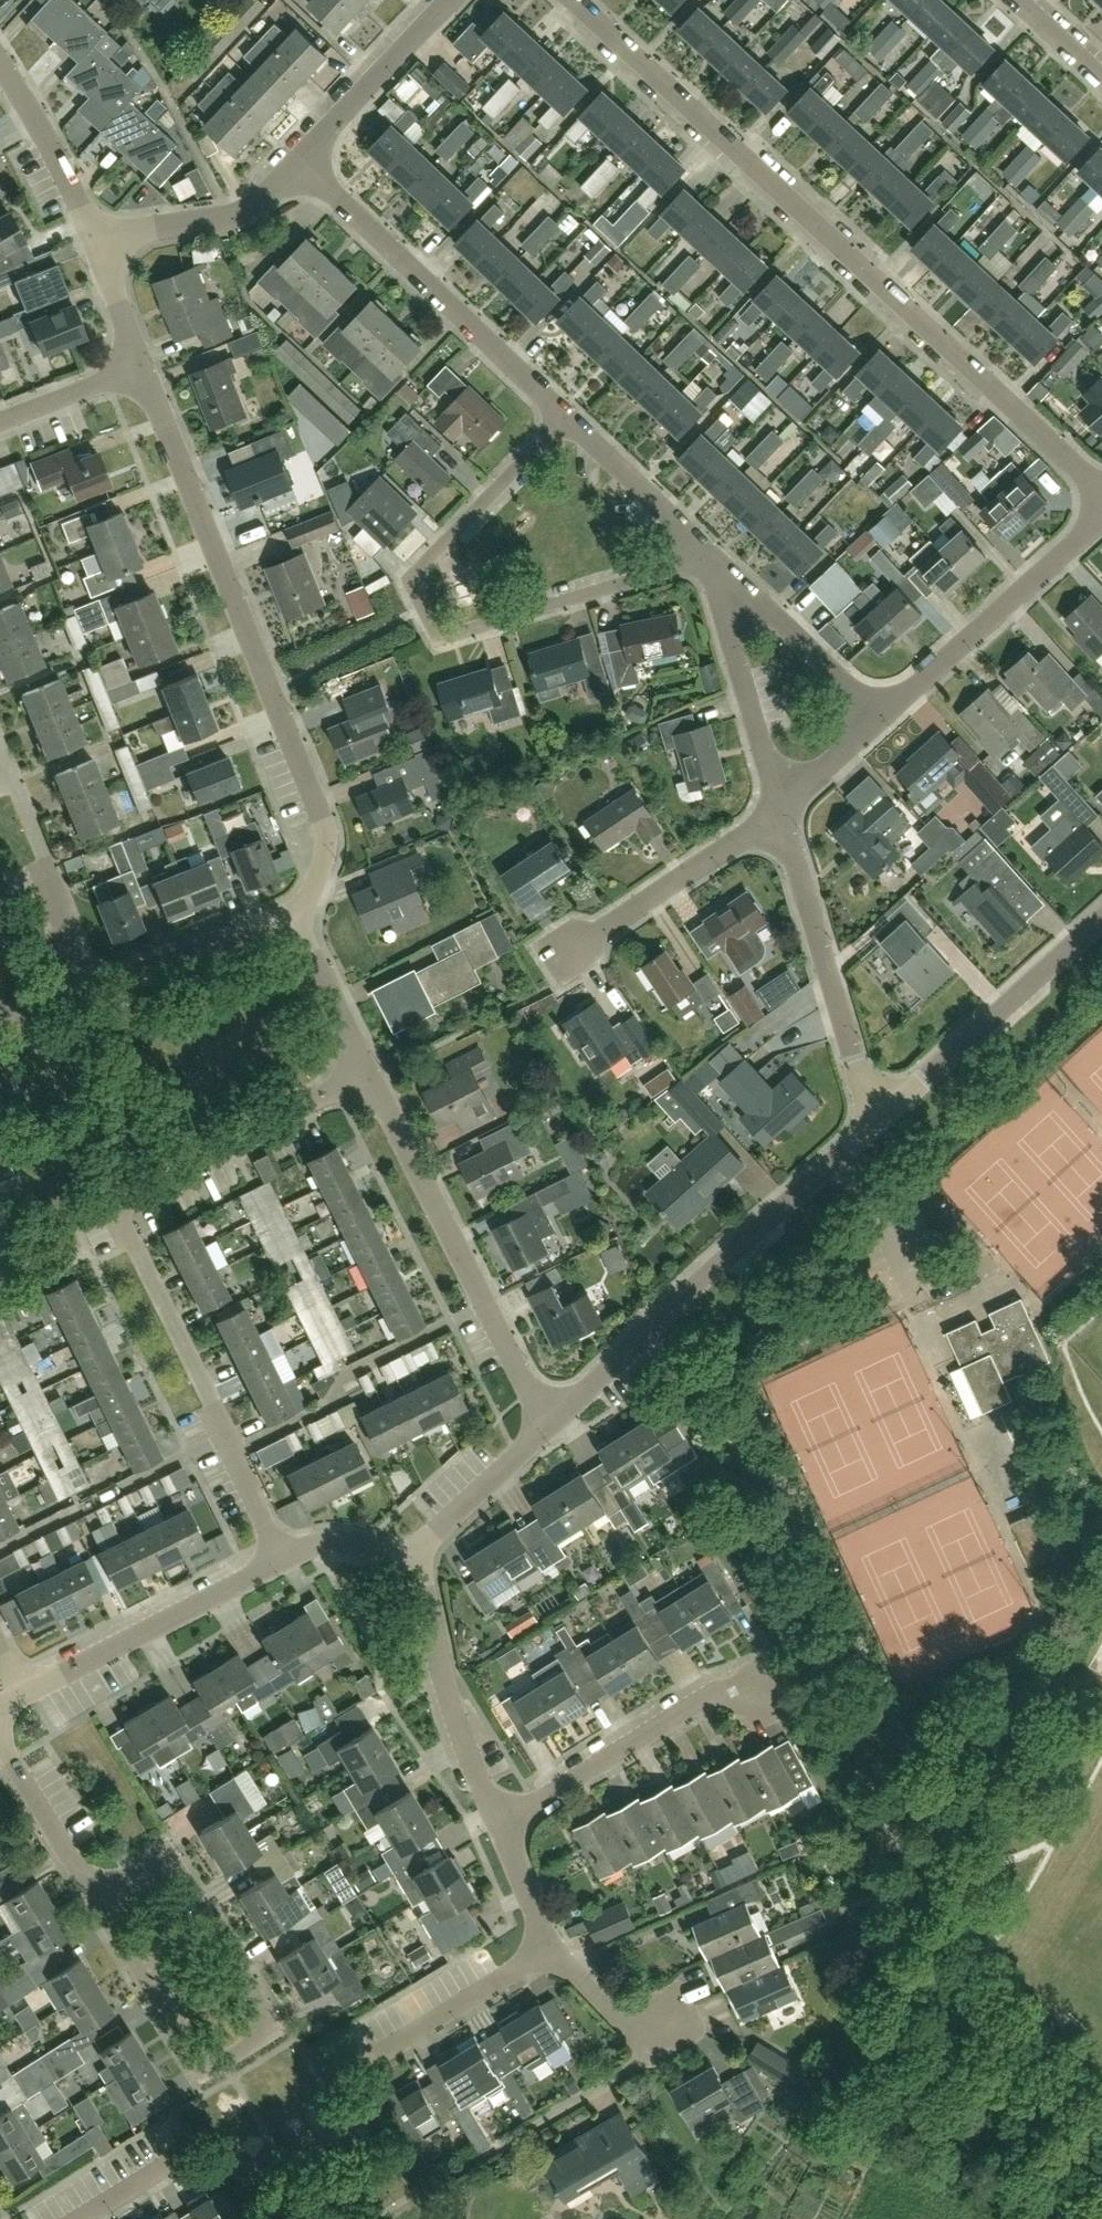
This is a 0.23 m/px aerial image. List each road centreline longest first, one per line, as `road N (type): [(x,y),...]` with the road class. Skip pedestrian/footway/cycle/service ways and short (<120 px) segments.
road 1 (residential): [(1101,488),(572,0)]
road 2 (residential): [(281,1557),(105,1238),(102,1208),(111,1188),(358,1061)]
road 3 (residential): [(311,912),(325,854),(322,816),(138,370)]
road 4 (residential): [(709,556),(461,632),(430,622),(415,593),(422,564),(567,419)]
road 5 (residential): [(549,1428),(871,1126)]
road 6 (residential): [(549,1428),(358,1061)]
road 7 (residential): [(94,1897),(154,1862),(172,1865),(264,2010),(267,2031),(222,2060),(205,2062),(183,2043)]
road 8 (residential): [(567,419),(303,162)]
road 9 (residential): [(871,1126),(782,809)]
road 10 (residential): [(871,1126),(1101,919)]
road 11 (residential): [(495,1827),(716,1697),(760,1689)]
road 12 (residential): [(876,718),(1101,518)]
road 13 (residential): [(24,1692),(281,1557)]
road 14 (residential): [(495,1827),(444,1691),(410,1558)]
road 15 (residential): [(555,954),(782,809)]
road 16 (residential): [(782,809),(709,556)]
road 17 (residential): [(97,995),(16,794),(0,783)]
road 18 (residential): [(876,718),(709,556)]
road 19 (residential): [(97,995),(311,912)]
road 20 (residential): [(366,2063),(555,1948)]
road 21 (residential): [(99,243),(214,212),(303,162)]
road 22 (residential): [(303,162),(453,0)]
road 23 (residential): [(497,2148),(672,2042)]
road 24 (residential): [(99,243),(0,71)]
road 25 (residential): [(709,556),(567,419)]
road 26 (residential): [(410,1558),(549,1428)]
road 27 (residential): [(0,1739),(94,1897)]
road 28 (residential): [(183,2043),(94,1897)]
road 29 (residential): [(358,1061),(305,939),(311,912)]
road 30 (residential): [(672,2042),(615,2012),(555,1948)]
road 31 (residential): [(0,421),(138,370)]
road 32 (residential): [(555,1948),(495,1827)]
road 33 (residential): [(281,1557),(328,1542),(410,1558)]
road 34 (residential): [(138,370),(99,243)]
road 35 (residential): [(782,809),(876,718)]
road 36 (residential): [(80,2218),(190,2149)]

